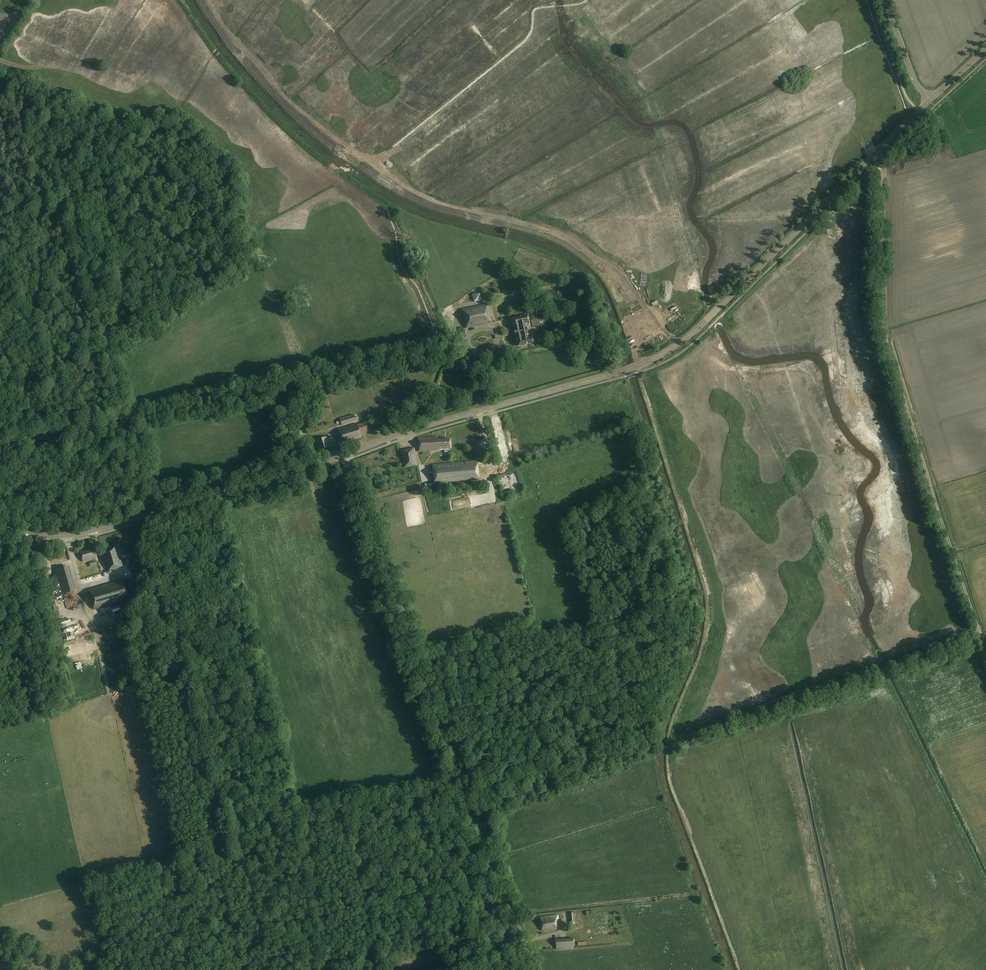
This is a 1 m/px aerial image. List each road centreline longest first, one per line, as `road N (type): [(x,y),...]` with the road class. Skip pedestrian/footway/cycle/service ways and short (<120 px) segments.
road 1 (tertiary): [(344,455),(621,372),(672,348),(930,101)]
road 2 (unclassified): [(535,969),(344,455)]
road 3 (track): [(879,161),(883,322),(980,631)]
road 4 (tertiary): [(0,527),(67,535),(344,455)]
road 5 (track): [(128,419),(449,347)]
road 6 (track): [(128,419),(46,102)]
road 7 (track): [(395,197),(376,162),(524,45),(534,13),(553,7)]
road 8 (track): [(0,448),(128,419)]

